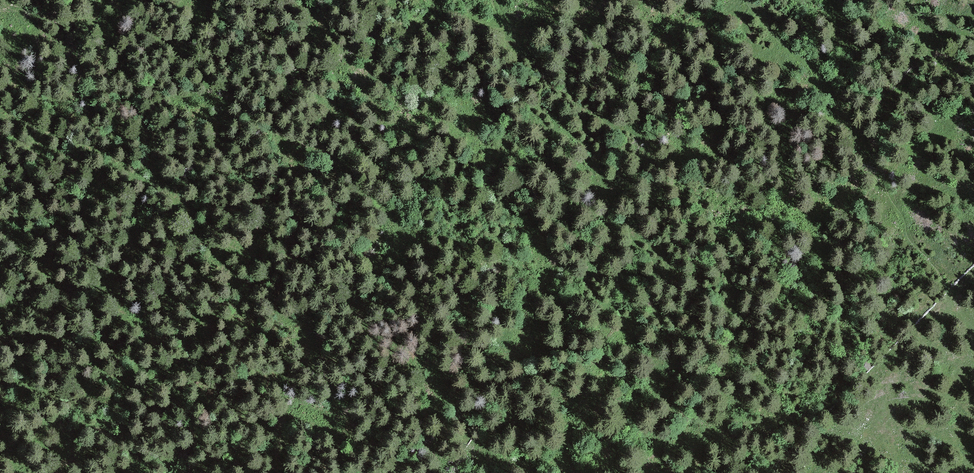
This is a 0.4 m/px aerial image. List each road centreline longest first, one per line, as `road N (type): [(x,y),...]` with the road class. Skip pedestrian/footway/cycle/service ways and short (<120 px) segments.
road 1 (track): [(429,0),(455,20),(524,29),(688,28),(735,0)]
road 2 (track): [(0,180),(52,124),(129,0)]
road 3 (track): [(463,0),(574,105),(621,136)]

